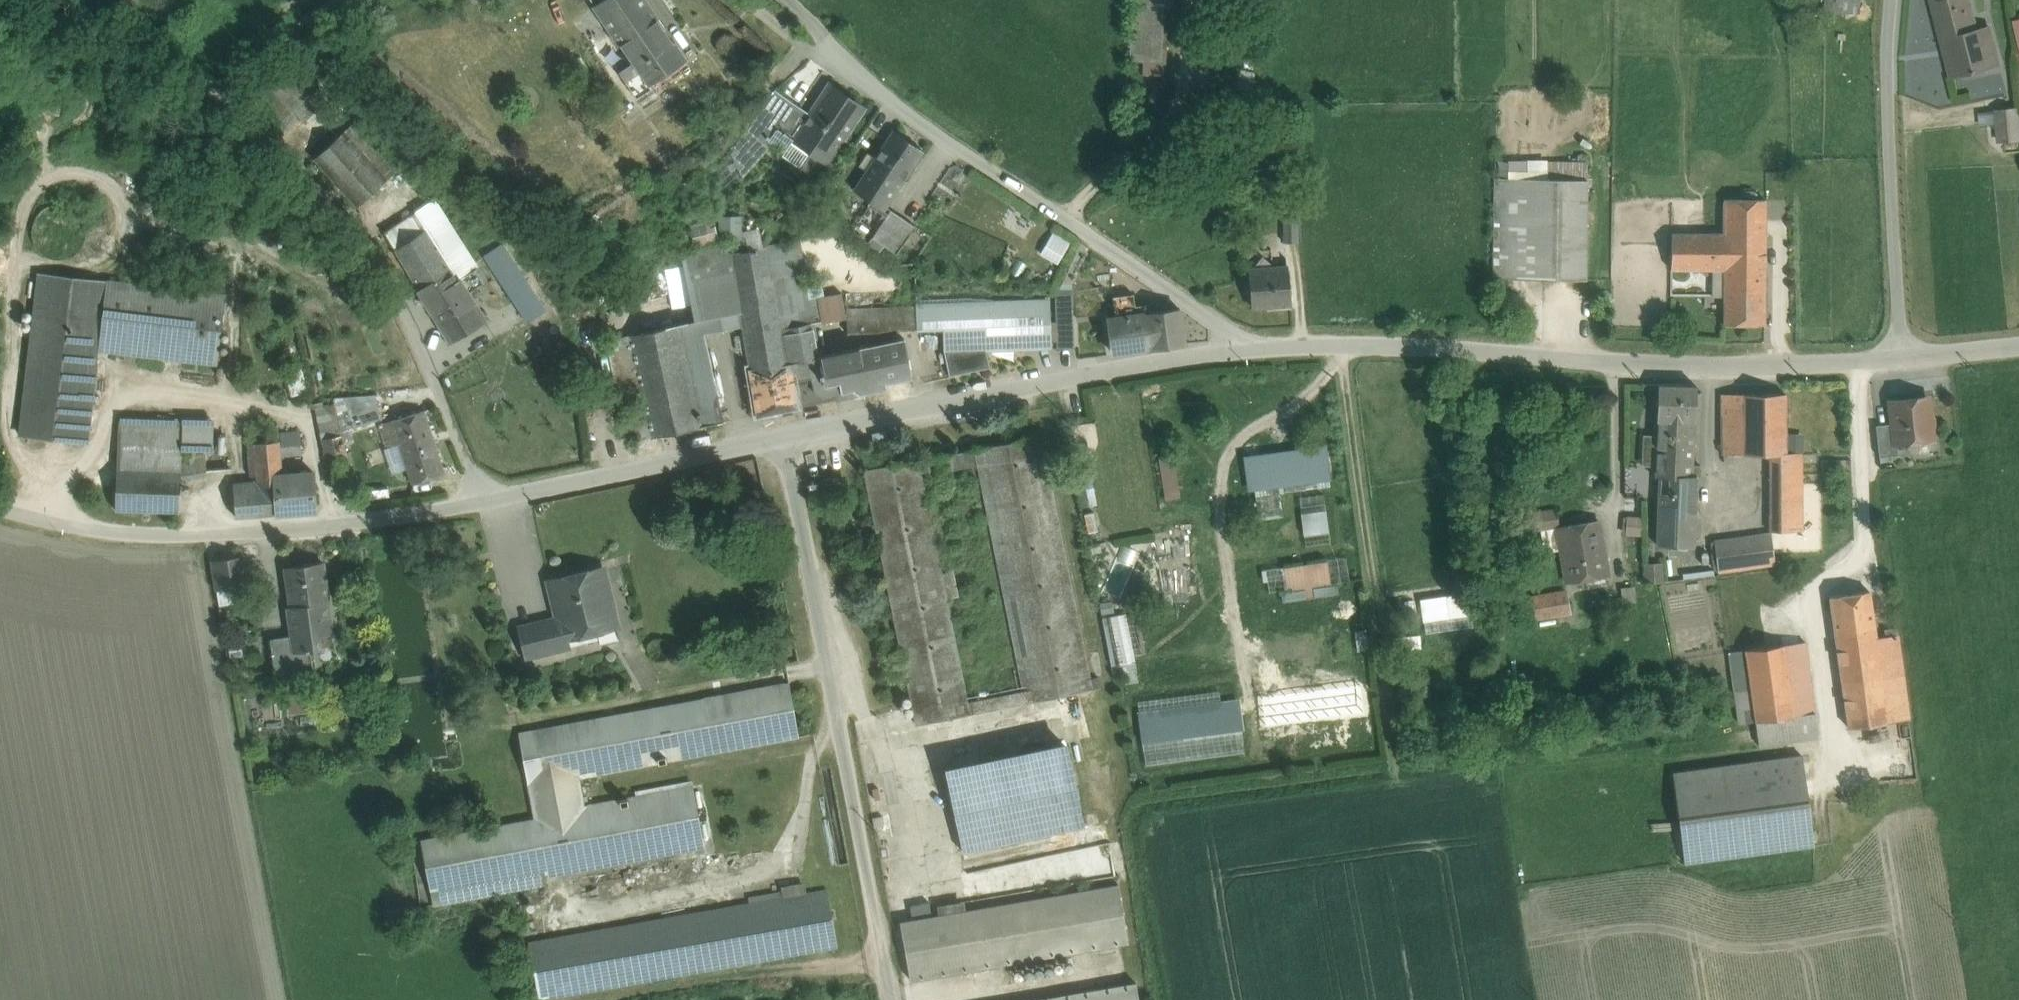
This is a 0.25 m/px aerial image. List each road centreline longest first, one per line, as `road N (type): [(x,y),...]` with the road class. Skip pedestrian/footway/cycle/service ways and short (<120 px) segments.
road 1 (residential): [(1254,345),(364,523),(172,536)]
road 2 (residential): [(1902,360),(1622,365),(1404,345),(1254,345)]
road 3 (track): [(778,440),(894,999)]
road 4 (residential): [(1254,345),(836,55)]
road 5 (residential): [(1902,360),(1882,42),(1887,0)]
road 6 (unclassified): [(172,536),(0,505)]

